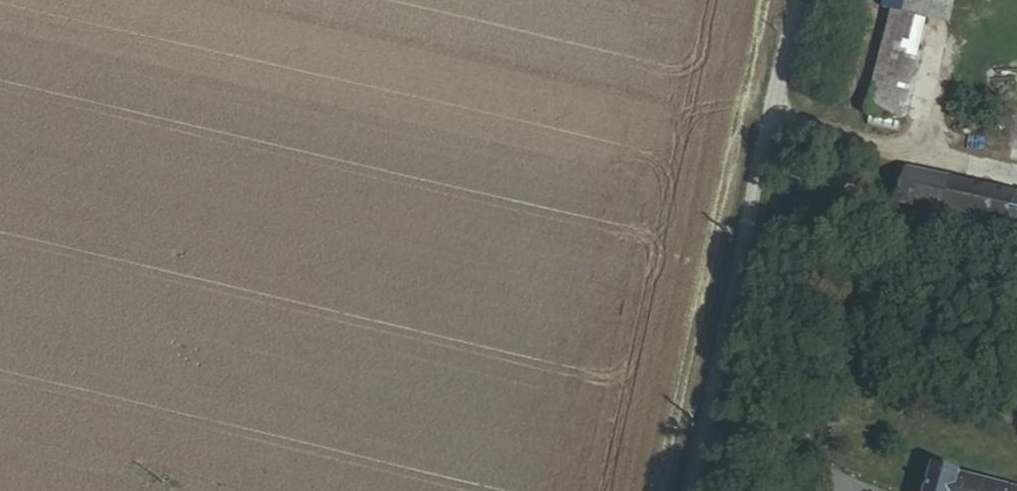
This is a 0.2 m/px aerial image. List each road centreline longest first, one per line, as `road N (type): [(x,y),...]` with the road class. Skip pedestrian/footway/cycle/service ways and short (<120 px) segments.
road 1 (unclassified): [(796,0),(689,490)]

